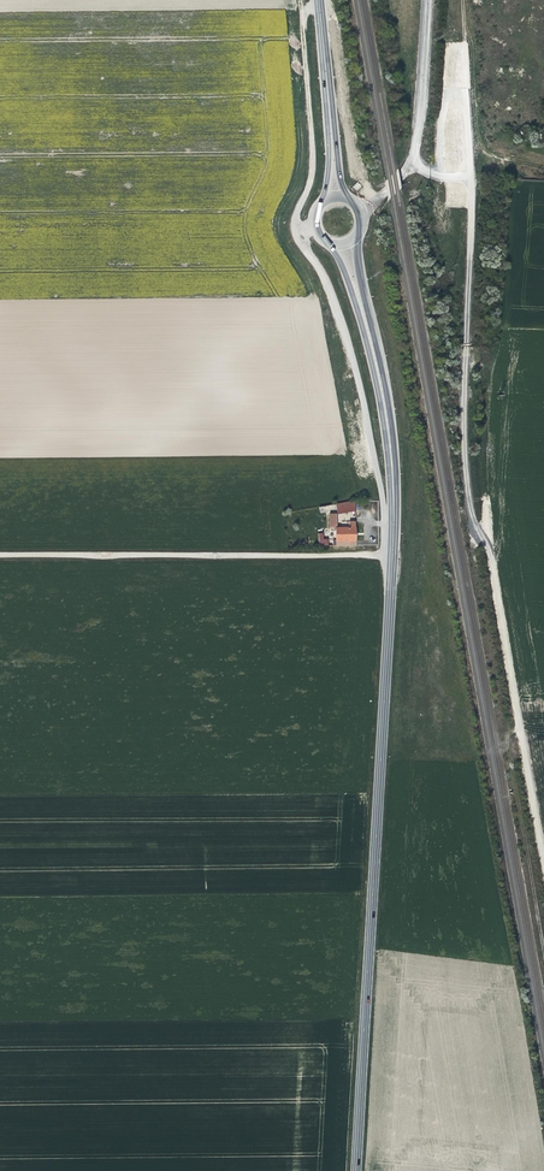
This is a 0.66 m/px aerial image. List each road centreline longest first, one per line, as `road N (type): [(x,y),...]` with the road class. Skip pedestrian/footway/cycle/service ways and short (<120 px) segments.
road 1 (primary): [(356,1170),(393,557),(390,438),(371,341)]
road 2 (track): [(465,351),(471,539),(486,549),(543,849)]
road 3 (track): [(393,557),(0,559)]
road 4 (unclassified): [(314,223),(295,230),(345,335),(382,496),(372,555)]
road 5 (unclassified): [(359,212),(412,161),(426,0)]
road 6 (track): [(320,8),(304,16),(313,168),(295,230)]

